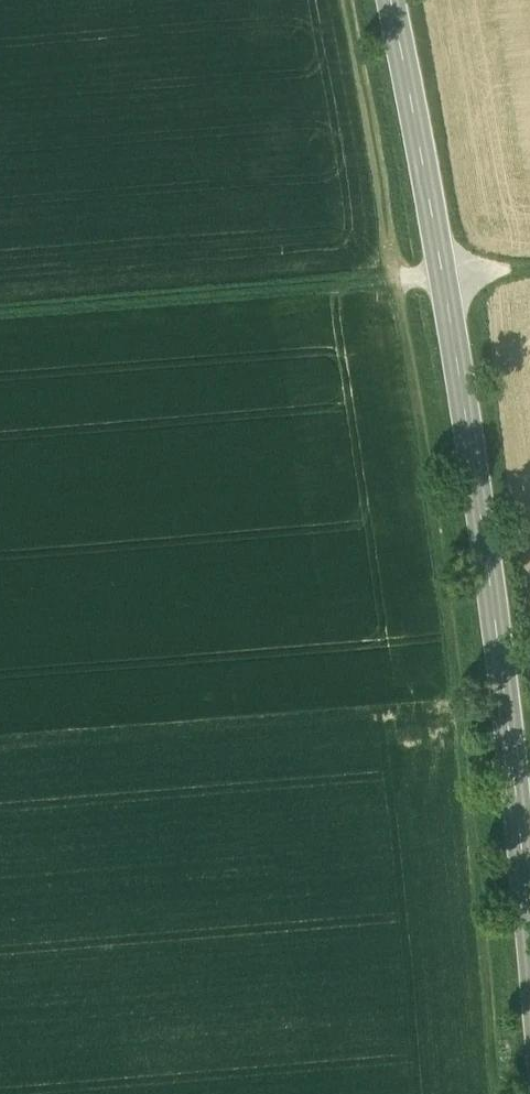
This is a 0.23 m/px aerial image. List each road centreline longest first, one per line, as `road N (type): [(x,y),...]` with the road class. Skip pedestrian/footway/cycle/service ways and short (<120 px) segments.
road 1 (track): [(346,0),(429,481),(498,1093)]
road 2 (secondary): [(529,928),(461,375),(392,0)]
road 3 (track): [(0,308),(529,263)]

